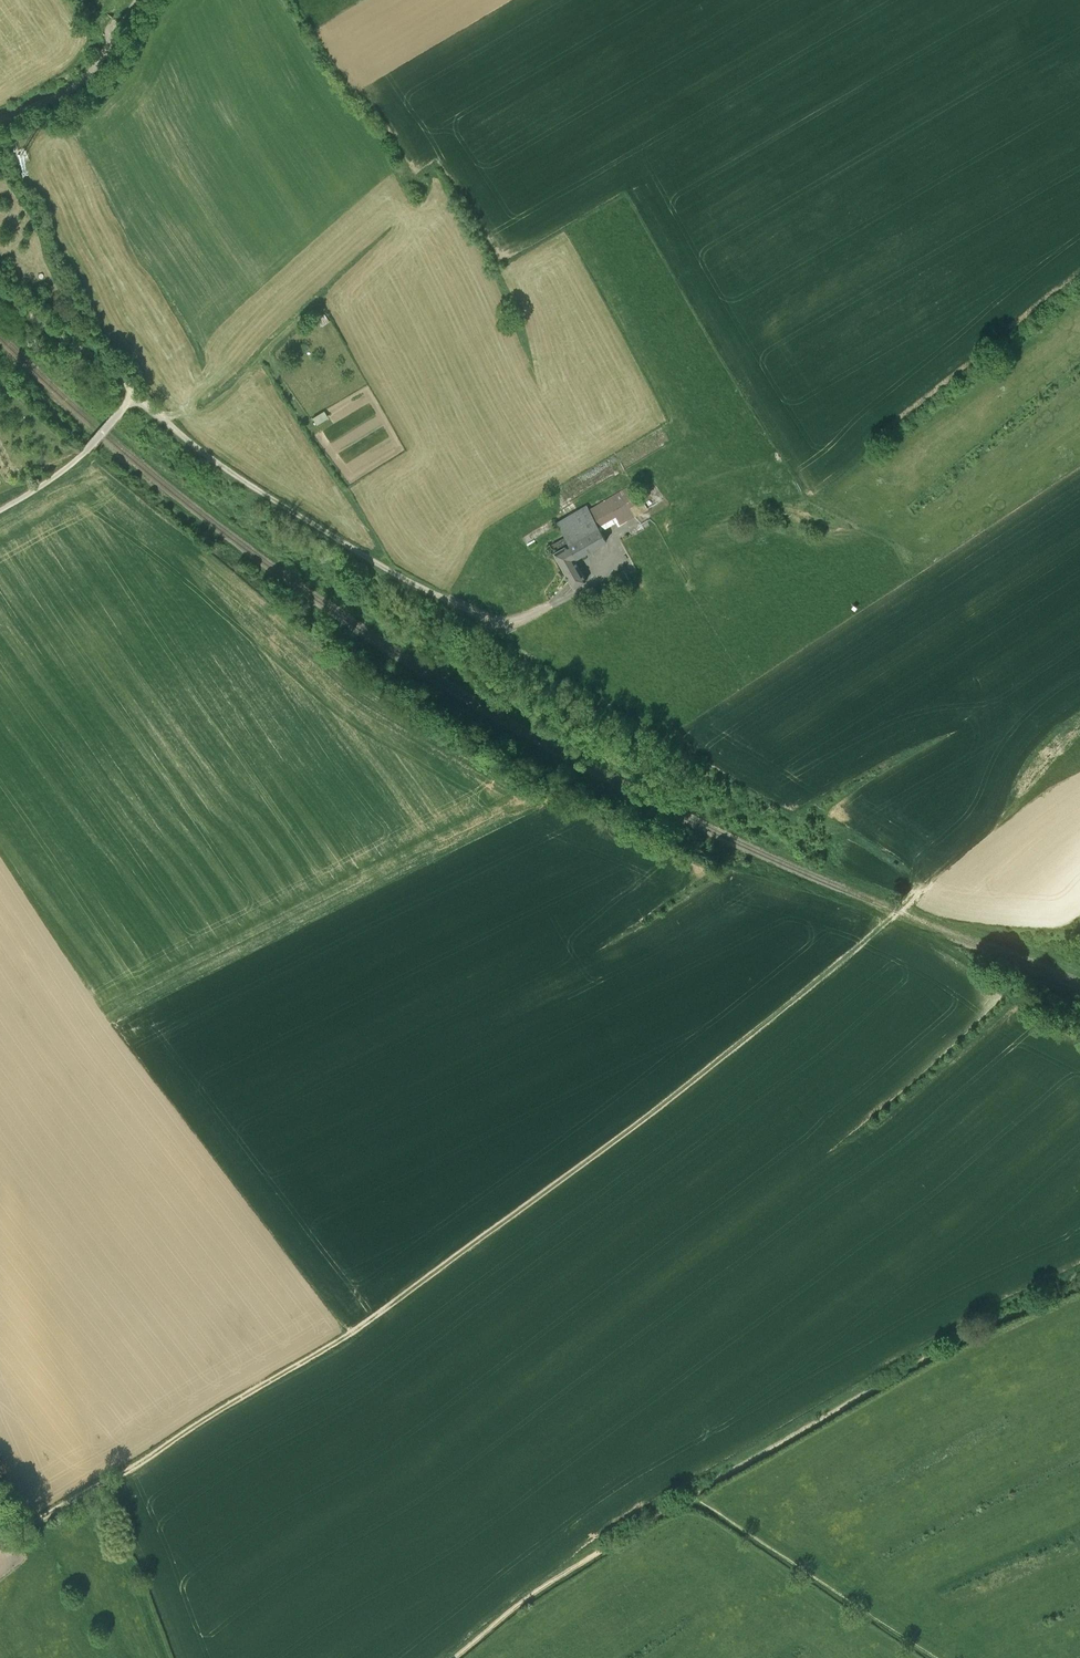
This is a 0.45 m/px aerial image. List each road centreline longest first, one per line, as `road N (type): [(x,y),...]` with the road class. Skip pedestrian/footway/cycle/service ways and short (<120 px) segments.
road 1 (track): [(18,1532),(381,1312),(884,927),(917,884)]
road 2 (track): [(687,1498),(971,1333),(1079,1284)]
road 3 (unclassified): [(0,510),(83,453),(130,391),(115,368),(55,335),(0,290)]
road 4 (track): [(687,1498),(529,1596),(454,1657)]
road 5 (unclassified): [(0,121),(85,77),(138,0)]

